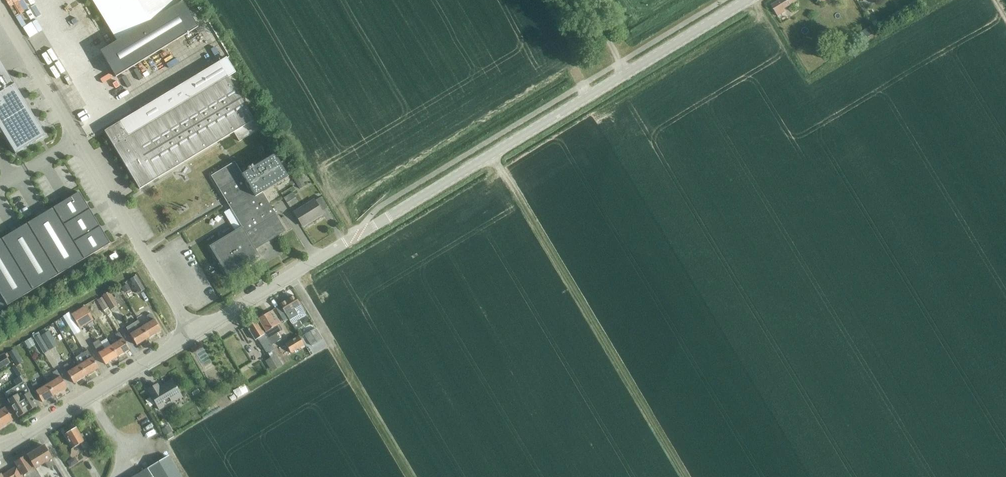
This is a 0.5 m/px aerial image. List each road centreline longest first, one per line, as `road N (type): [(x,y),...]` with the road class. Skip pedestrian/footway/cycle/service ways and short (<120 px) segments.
road 1 (tertiary): [(192,334),(748,0)]
road 2 (residential): [(192,334),(77,140)]
road 3 (tertiary): [(36,429),(192,334)]
road 4 (residential): [(77,140),(0,11)]

